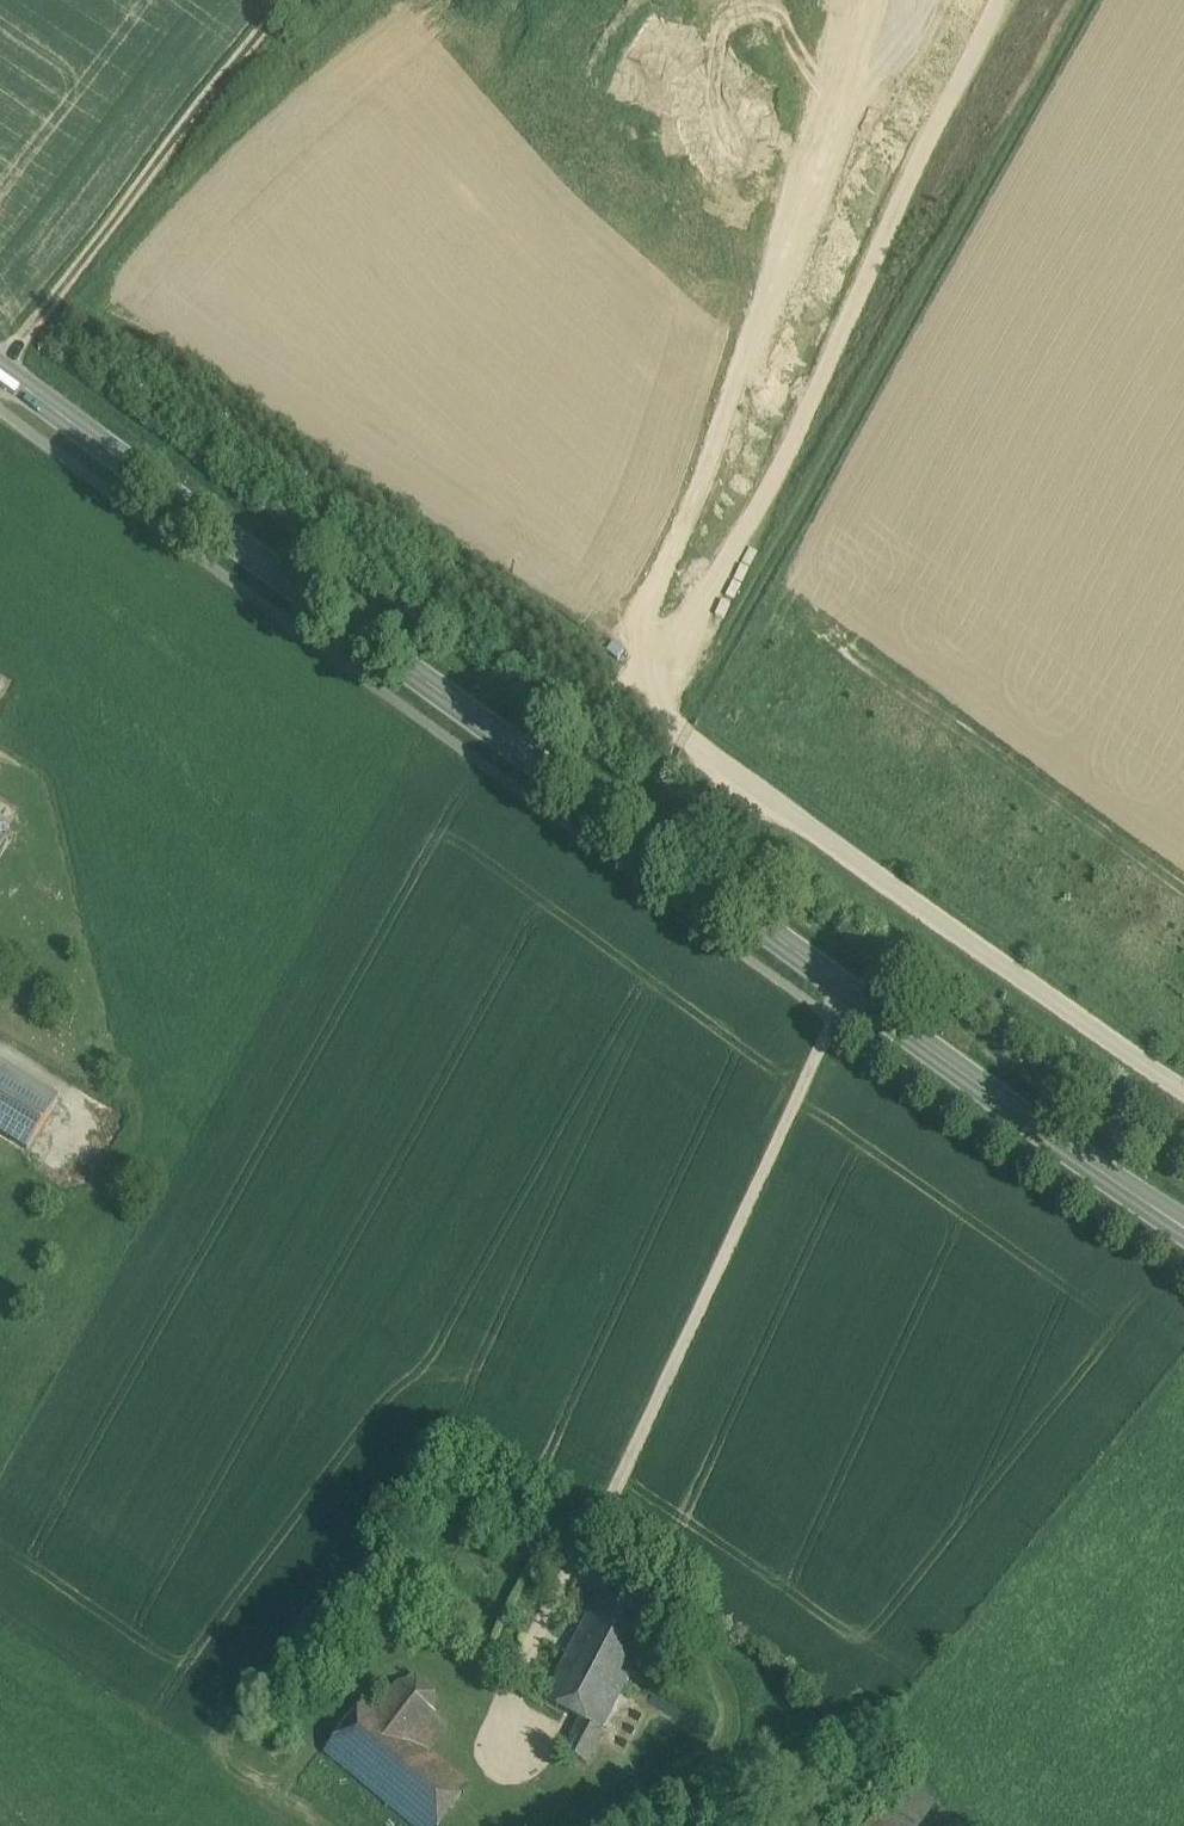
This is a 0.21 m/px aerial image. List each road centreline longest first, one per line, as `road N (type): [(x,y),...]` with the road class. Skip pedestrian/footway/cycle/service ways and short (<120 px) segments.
road 1 (secondary): [(0,375),(1183,1224)]
road 2 (track): [(287,0),(0,357)]
road 3 (track): [(513,1698),(568,1735),(532,1780),(503,1779),(492,1753),(503,1723)]

